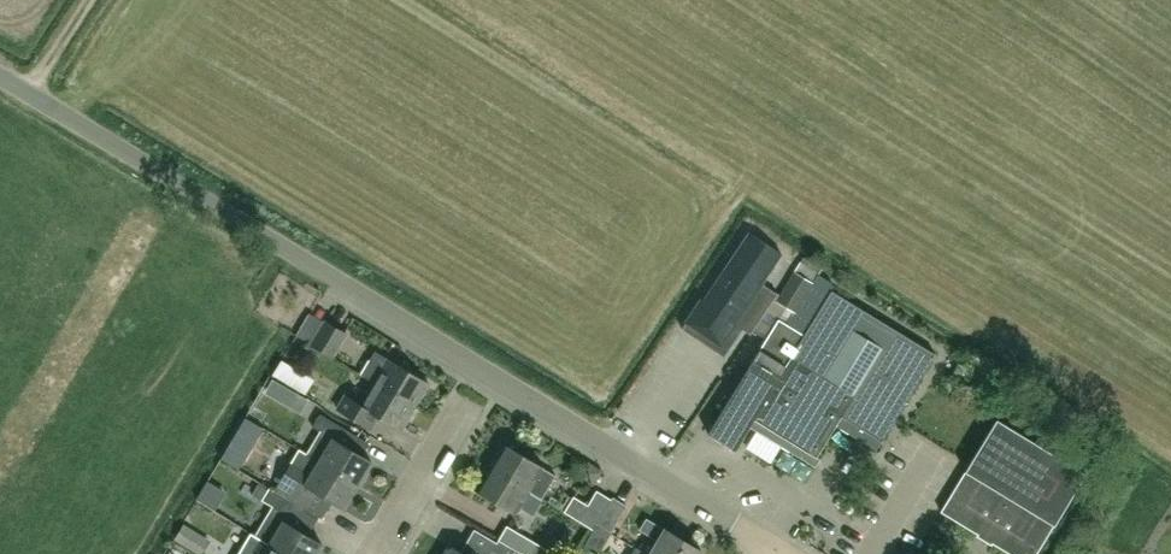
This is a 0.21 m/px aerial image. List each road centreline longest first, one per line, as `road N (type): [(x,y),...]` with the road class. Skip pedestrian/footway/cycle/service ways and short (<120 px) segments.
road 1 (unclassified): [(770,546),(0,75)]
road 2 (residential): [(371,553),(462,400)]

